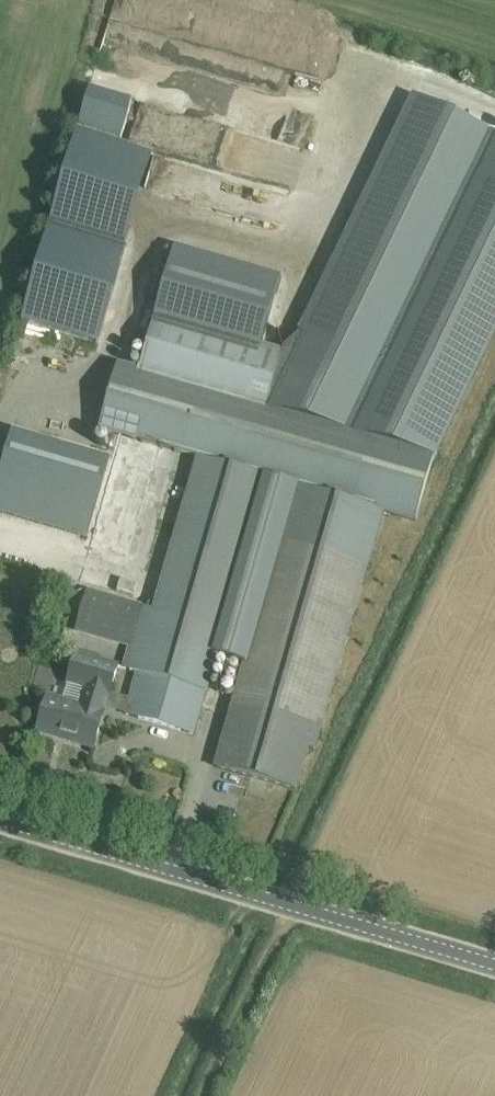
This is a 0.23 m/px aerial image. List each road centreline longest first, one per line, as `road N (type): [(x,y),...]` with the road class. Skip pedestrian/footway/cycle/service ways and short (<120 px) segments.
road 1 (tertiary): [(494,965),(0,821)]
road 2 (track): [(202,1095),(293,906)]

